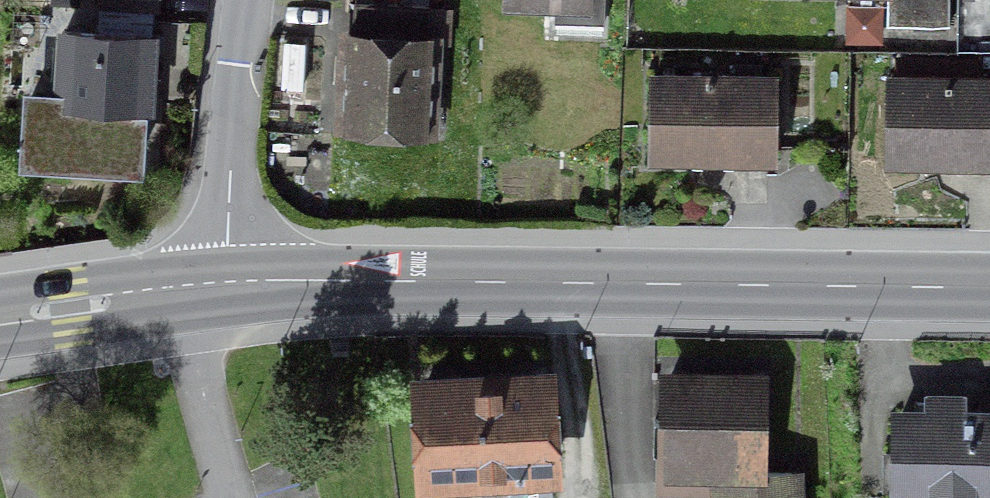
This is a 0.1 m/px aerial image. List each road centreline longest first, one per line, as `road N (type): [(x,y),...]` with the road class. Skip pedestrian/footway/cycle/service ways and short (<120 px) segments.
road 1 (secondary): [(227,287),(516,279),(989,286)]
road 2 (residential): [(227,287),(248,0)]
road 3 (secondary): [(0,316),(227,287)]

